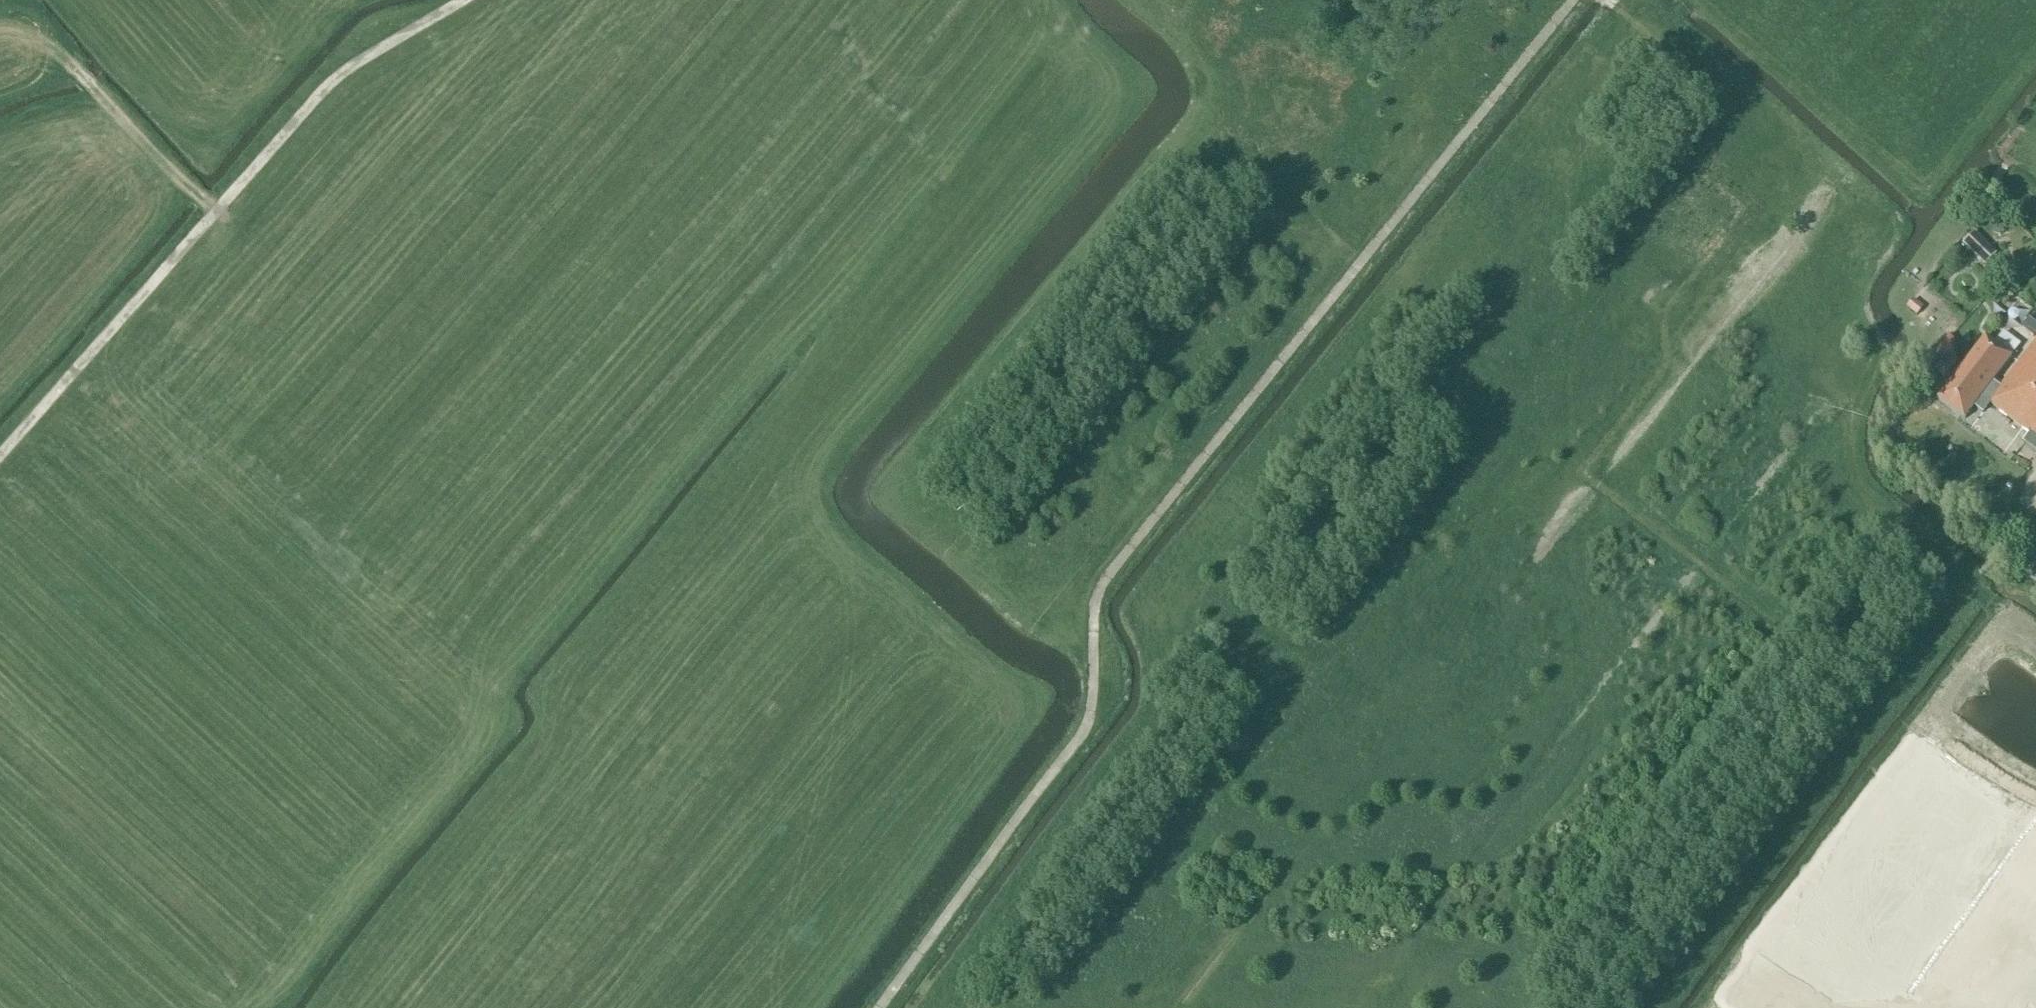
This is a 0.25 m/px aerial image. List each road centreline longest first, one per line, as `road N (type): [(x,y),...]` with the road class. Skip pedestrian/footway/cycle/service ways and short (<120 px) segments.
road 1 (track): [(1571,0),(1111,573),(1091,631),(1089,724),(879,1007)]
road 2 (track): [(0,551),(52,484),(72,479),(433,754),(610,908),(709,1007)]
road 3 (track): [(462,0),(355,61),(61,387)]

